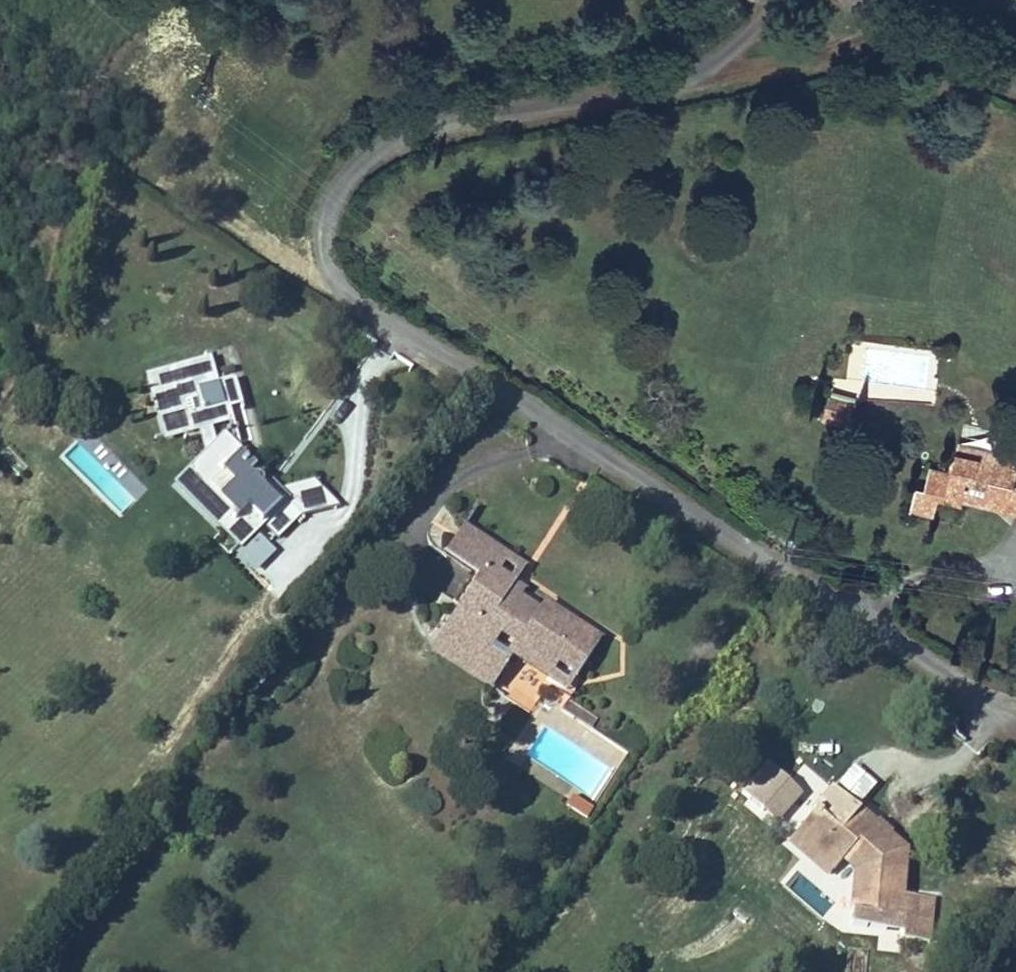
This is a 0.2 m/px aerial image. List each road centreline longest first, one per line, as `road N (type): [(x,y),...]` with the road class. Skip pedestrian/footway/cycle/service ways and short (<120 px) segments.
road 1 (residential): [(998,695),(339,291),(315,251),(326,183),(340,163),(391,131),(693,68),(773,0)]
road 2 (residential): [(866,0),(1015,71)]

